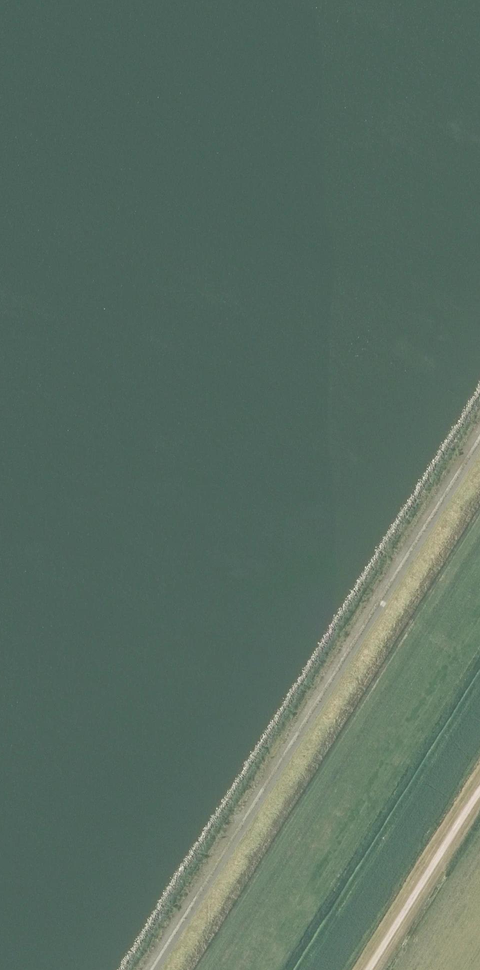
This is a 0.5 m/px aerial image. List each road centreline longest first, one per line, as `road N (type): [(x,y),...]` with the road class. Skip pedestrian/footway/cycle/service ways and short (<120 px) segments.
road 1 (unclassified): [(157,969),(479,446)]

